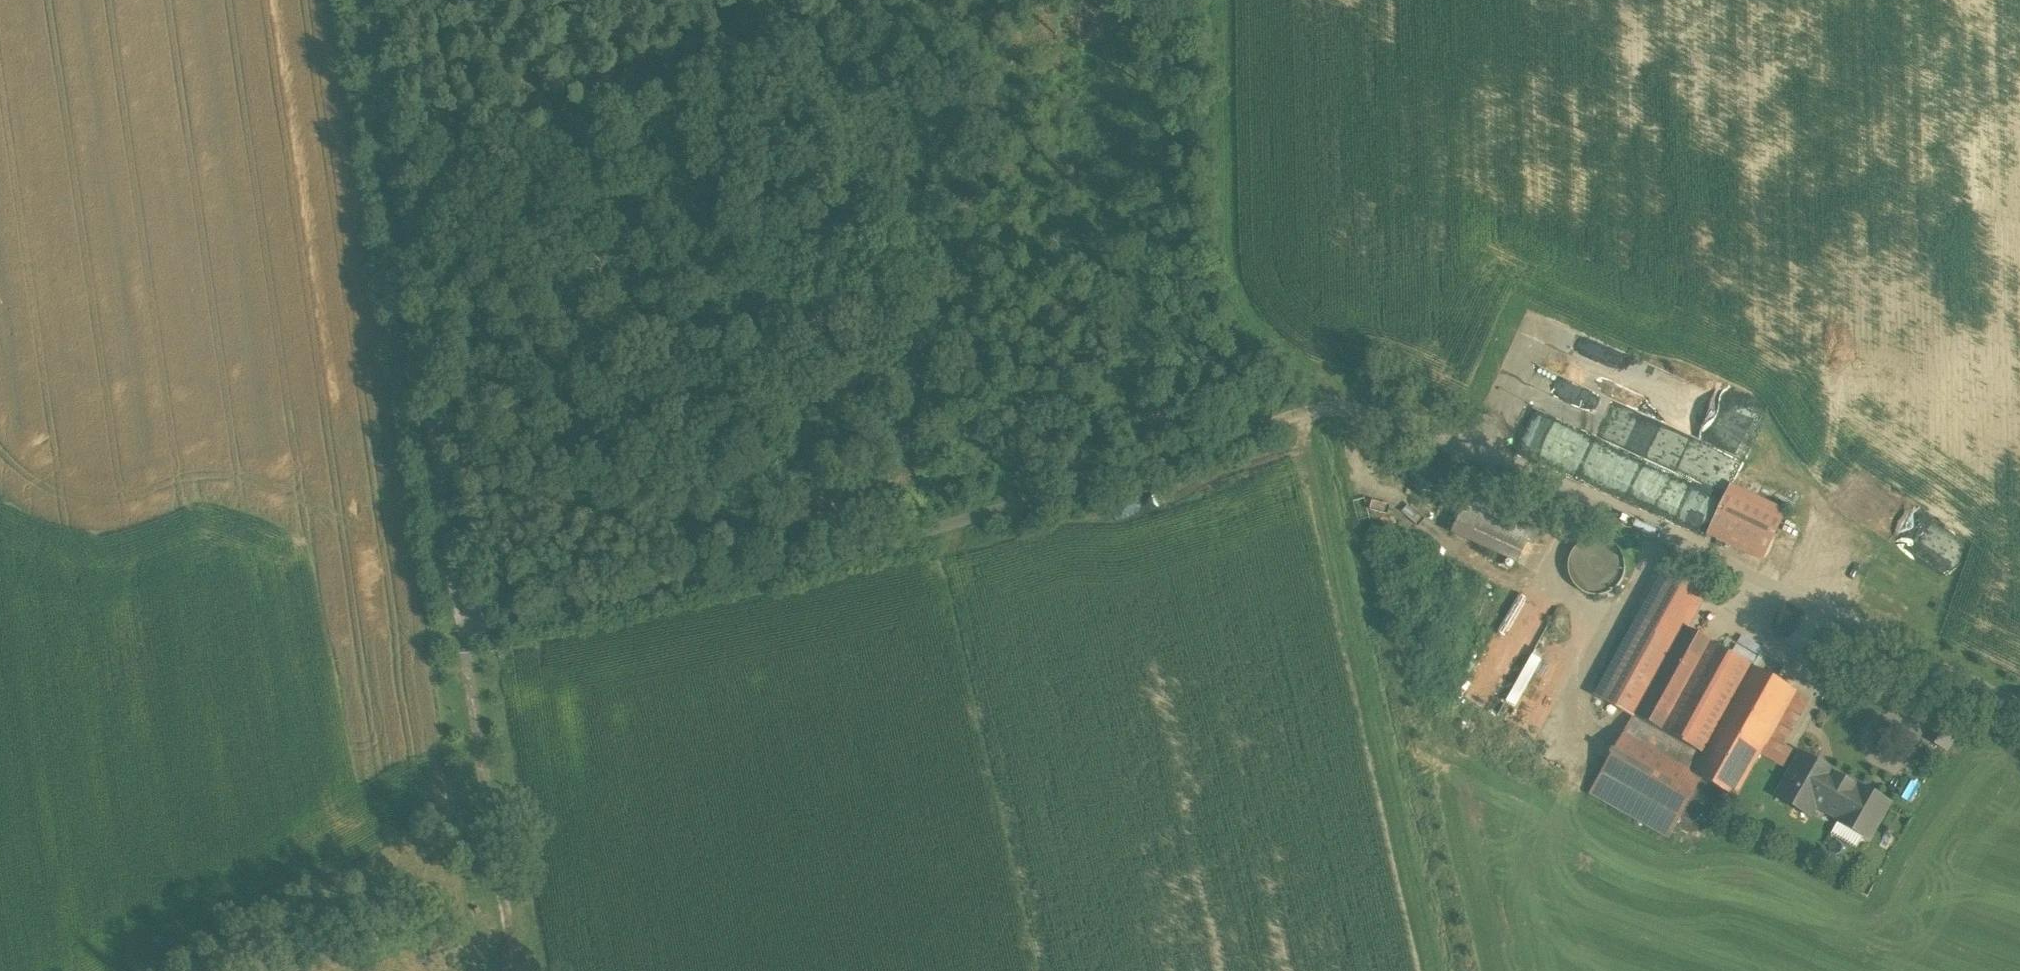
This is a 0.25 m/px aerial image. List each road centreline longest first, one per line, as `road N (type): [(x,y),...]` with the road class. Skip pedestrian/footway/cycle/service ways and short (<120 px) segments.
road 1 (unclassified): [(367,0),(456,596),(483,622),(502,624),(909,541),(1337,413),(1393,426),(1783,594),(2019,710)]

